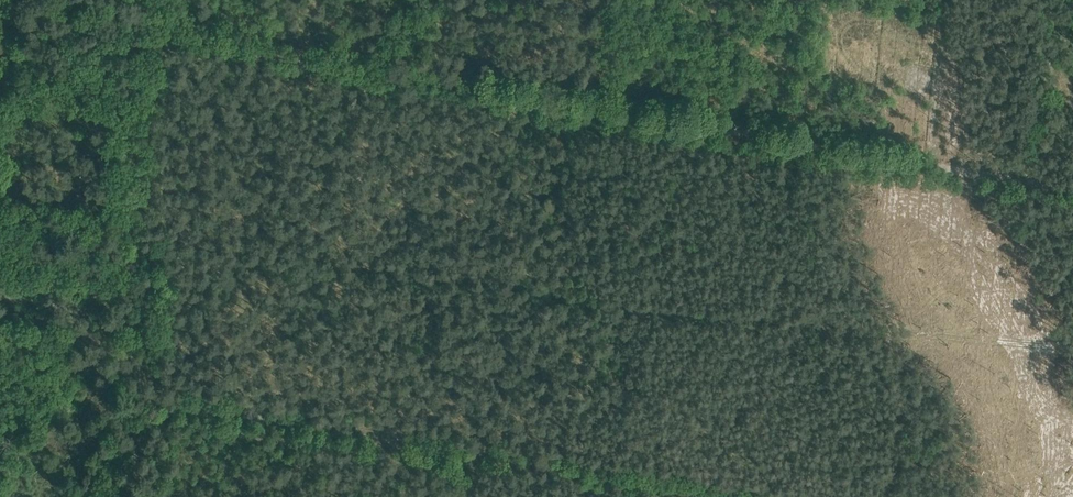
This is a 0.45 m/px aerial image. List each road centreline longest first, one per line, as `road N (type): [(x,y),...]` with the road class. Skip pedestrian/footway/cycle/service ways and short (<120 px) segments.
road 1 (track): [(152,22),(1072,188)]
road 2 (track): [(0,291),(149,306),(154,379),(824,496)]

